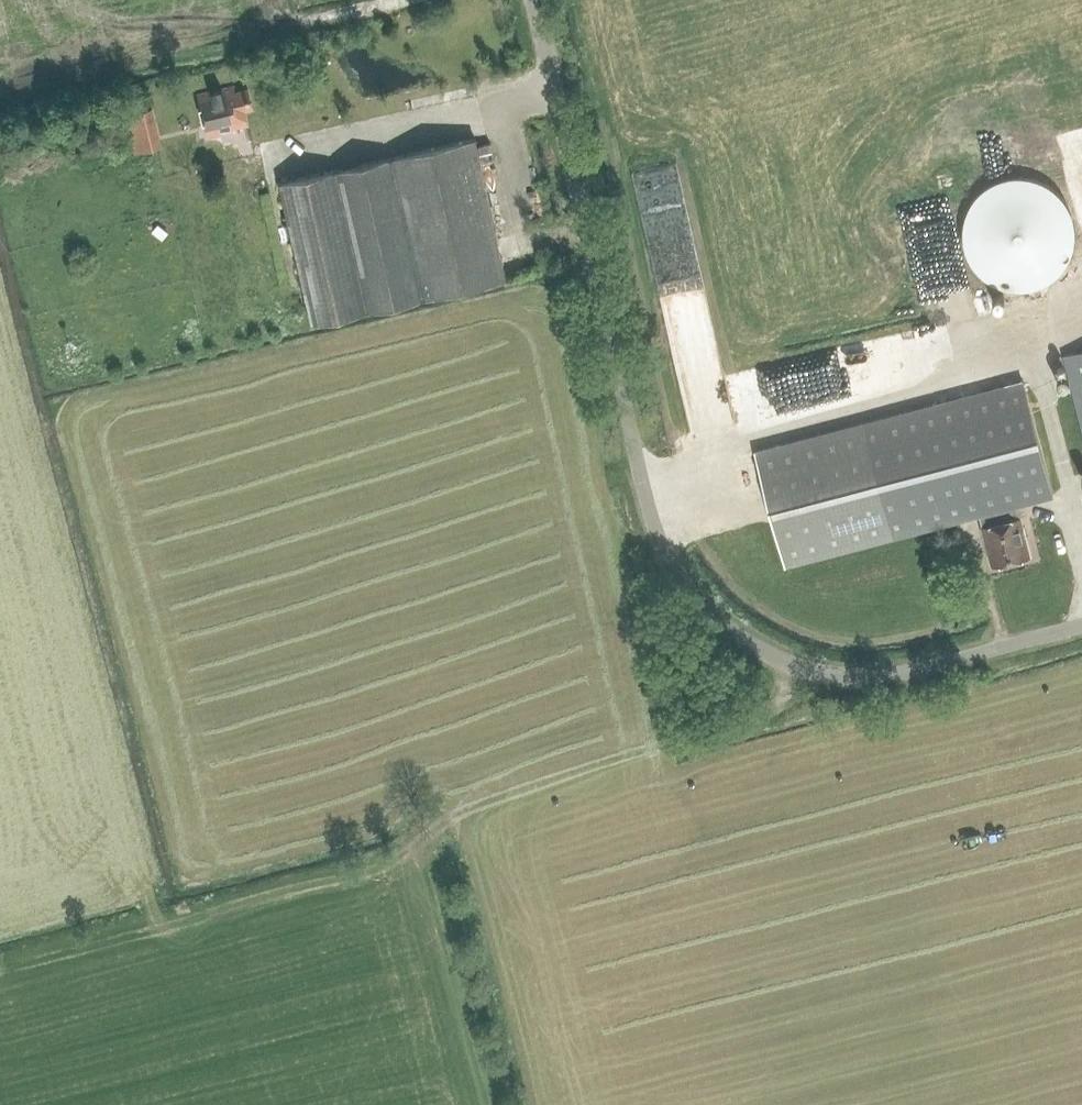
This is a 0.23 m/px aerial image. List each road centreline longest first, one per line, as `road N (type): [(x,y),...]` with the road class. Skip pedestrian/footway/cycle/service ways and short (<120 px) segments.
road 1 (unclassified): [(1081,625),(852,676),(770,655),(694,598),(663,556),(648,511),(533,0)]

